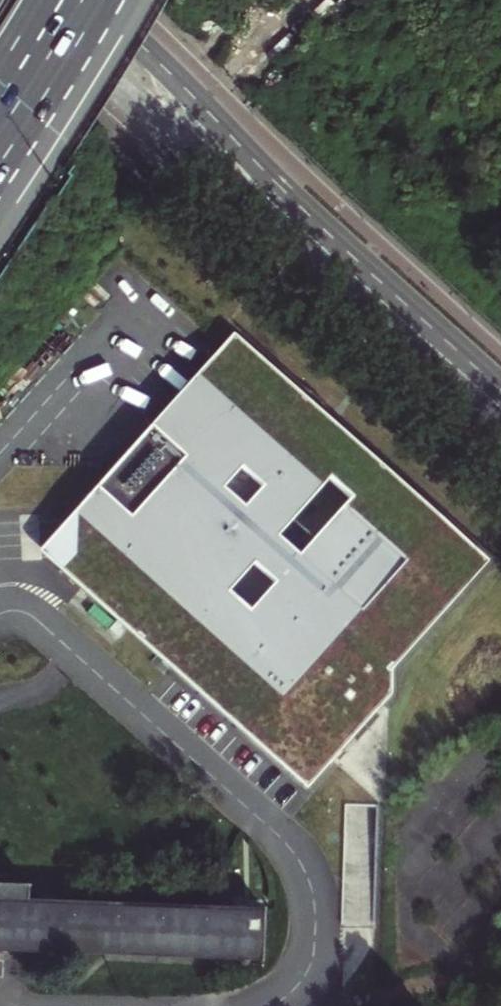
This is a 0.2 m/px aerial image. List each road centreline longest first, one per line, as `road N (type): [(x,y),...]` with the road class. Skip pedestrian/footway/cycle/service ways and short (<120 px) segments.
road 1 (primary): [(26,0),(500,429)]
road 2 (primary): [(500,380),(279,186),(94,0)]
road 3 (track): [(204,106),(309,0)]
road 4 (trunk): [(0,116),(69,0)]

